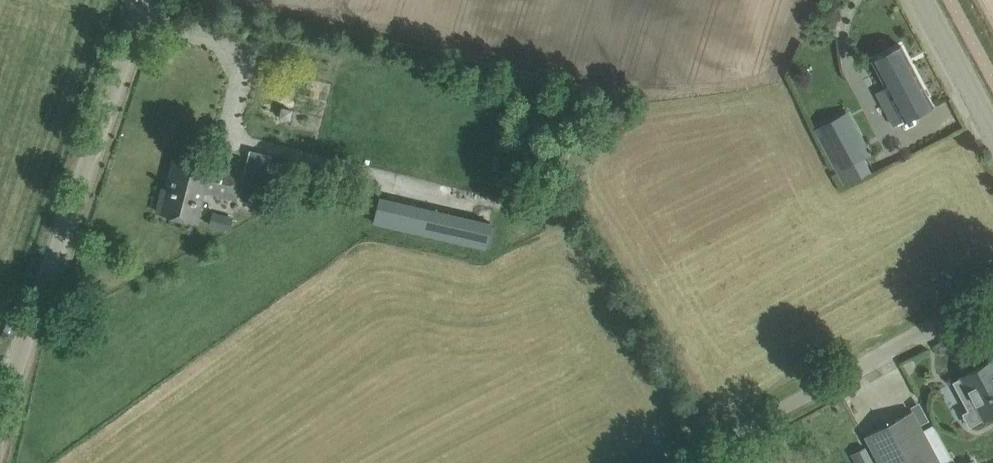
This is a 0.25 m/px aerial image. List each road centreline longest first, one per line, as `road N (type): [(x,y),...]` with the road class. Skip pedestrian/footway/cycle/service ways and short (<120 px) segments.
road 1 (unclassified): [(0,413),(139,0)]
road 2 (unclassified): [(992,276),(661,462)]
road 3 (tertiary): [(992,129),(923,0)]

